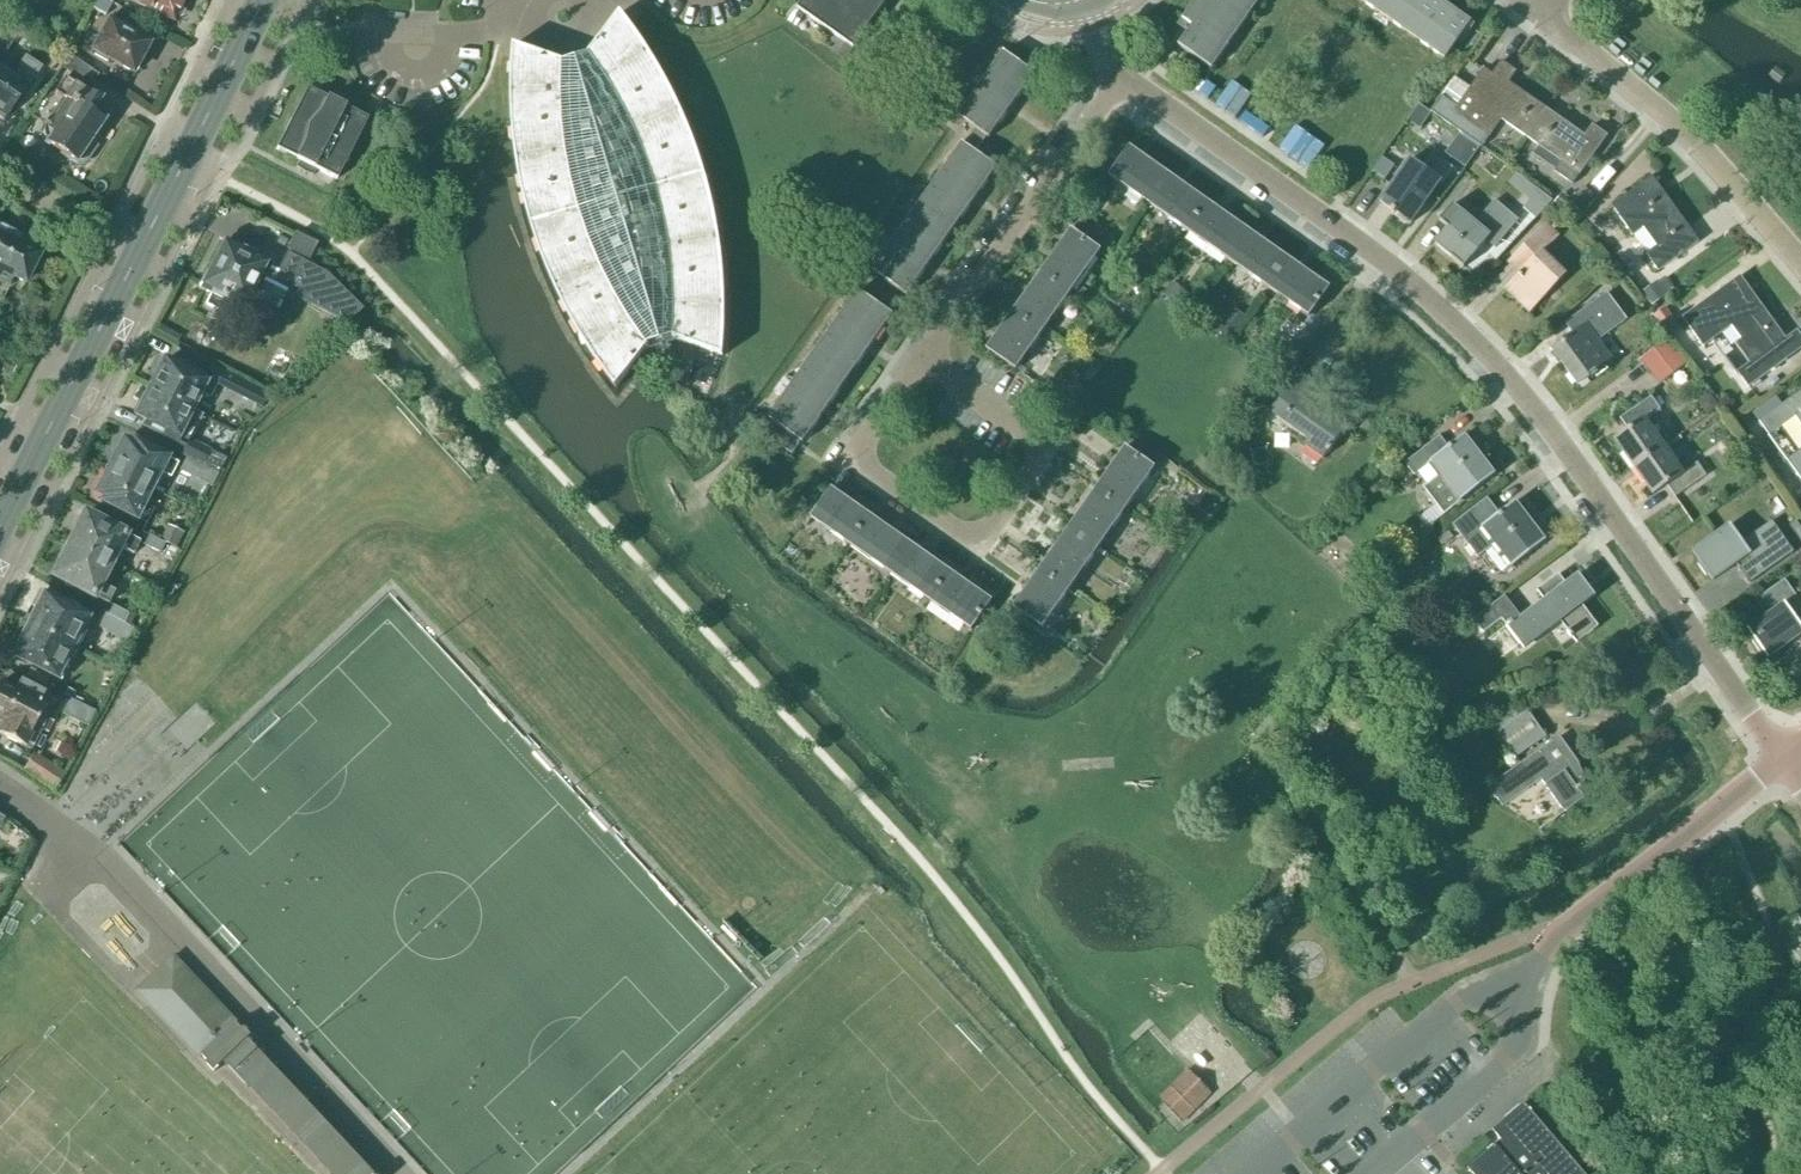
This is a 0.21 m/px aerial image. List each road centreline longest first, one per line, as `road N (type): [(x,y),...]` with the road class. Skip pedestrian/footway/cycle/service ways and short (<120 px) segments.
road 1 (unclassified): [(1775,755),(1541,416),(1356,248),(1146,97),(1111,89)]
road 2 (secondary): [(0,523),(259,0)]
road 3 (residential): [(925,367),(1045,449),(978,552),(851,468),(890,413)]
road 4 (residential): [(1800,276),(1724,176),(1541,20)]
road 5 (residential): [(925,367),(1084,112),(1111,89)]

